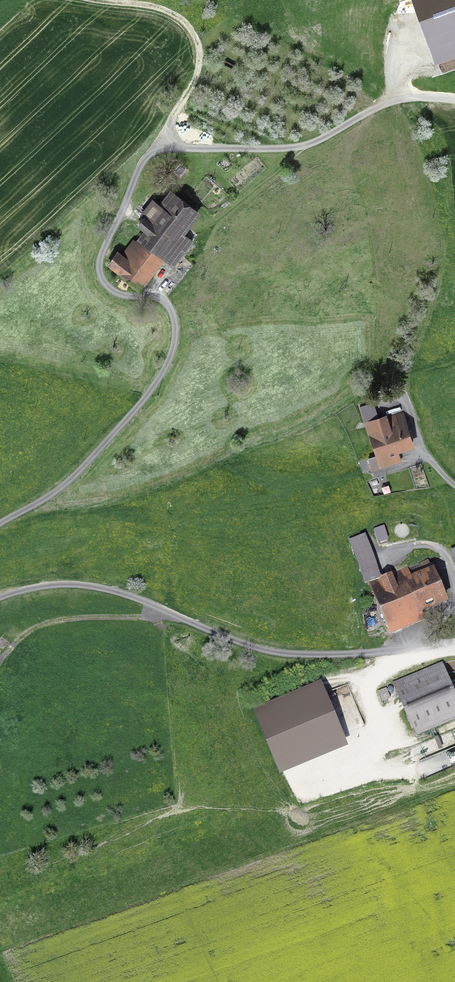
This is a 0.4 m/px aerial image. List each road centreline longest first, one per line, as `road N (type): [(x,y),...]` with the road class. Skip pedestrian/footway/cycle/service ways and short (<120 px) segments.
road 1 (unclassified): [(454,98),(401,98),(303,146),(151,156),(104,246),(101,274),(116,294),(166,304),(172,351),(154,387),(75,475),(0,523)]
road 2 (track): [(158,152),(198,74),(198,40),(169,12),(104,0)]
road 3 (track): [(157,608),(149,616),(50,623),(0,664)]

